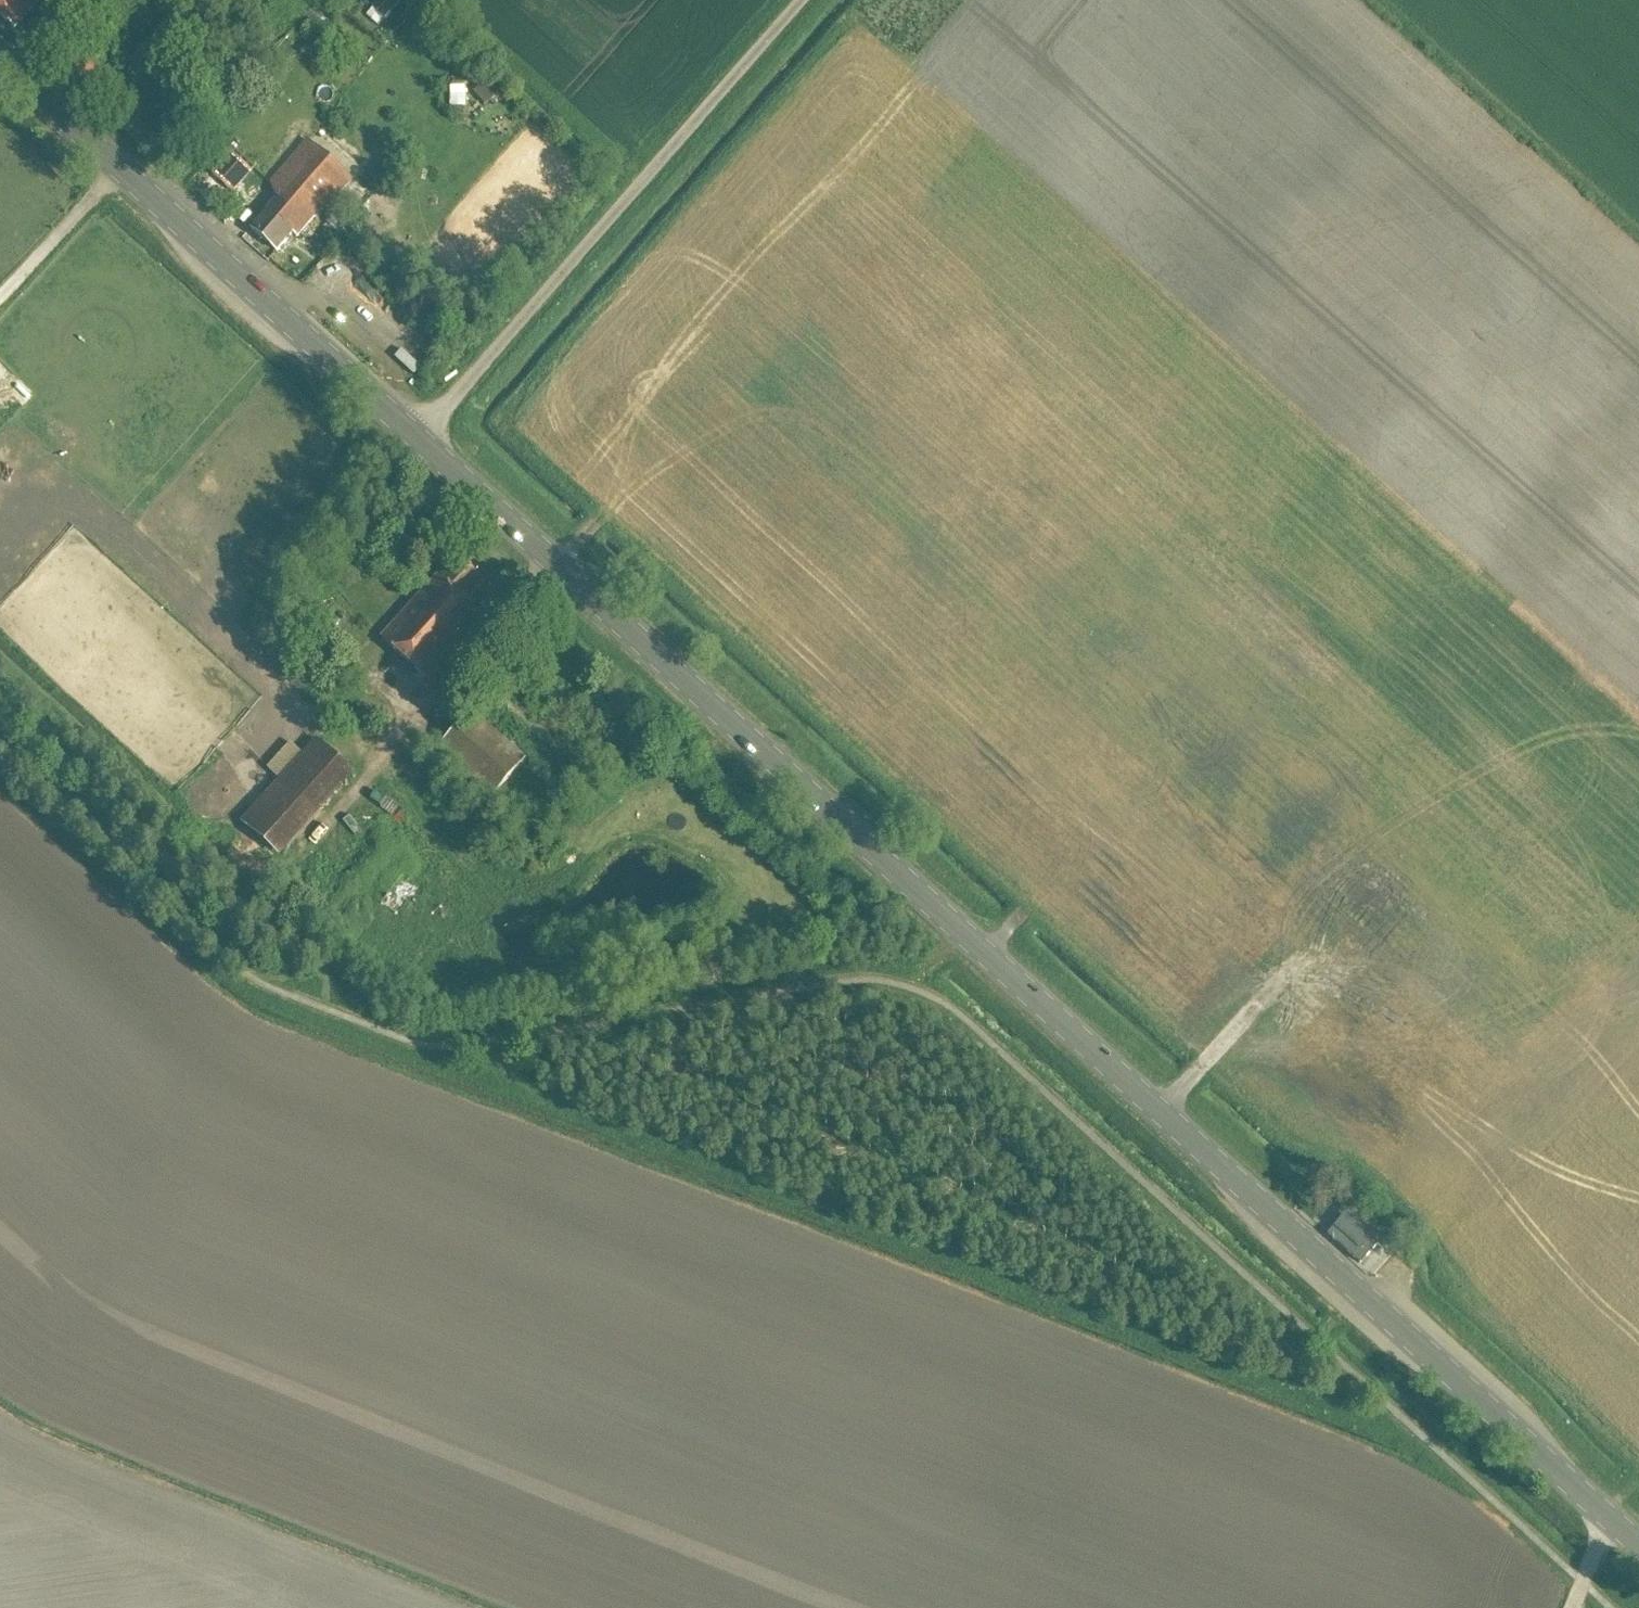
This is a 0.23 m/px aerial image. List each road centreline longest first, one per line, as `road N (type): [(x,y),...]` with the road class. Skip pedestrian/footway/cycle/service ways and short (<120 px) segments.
road 1 (secondary): [(1638,1546),(418,442)]
road 2 (unclassified): [(418,442),(807,0)]
road 3 (secondary): [(418,442),(0,62)]

